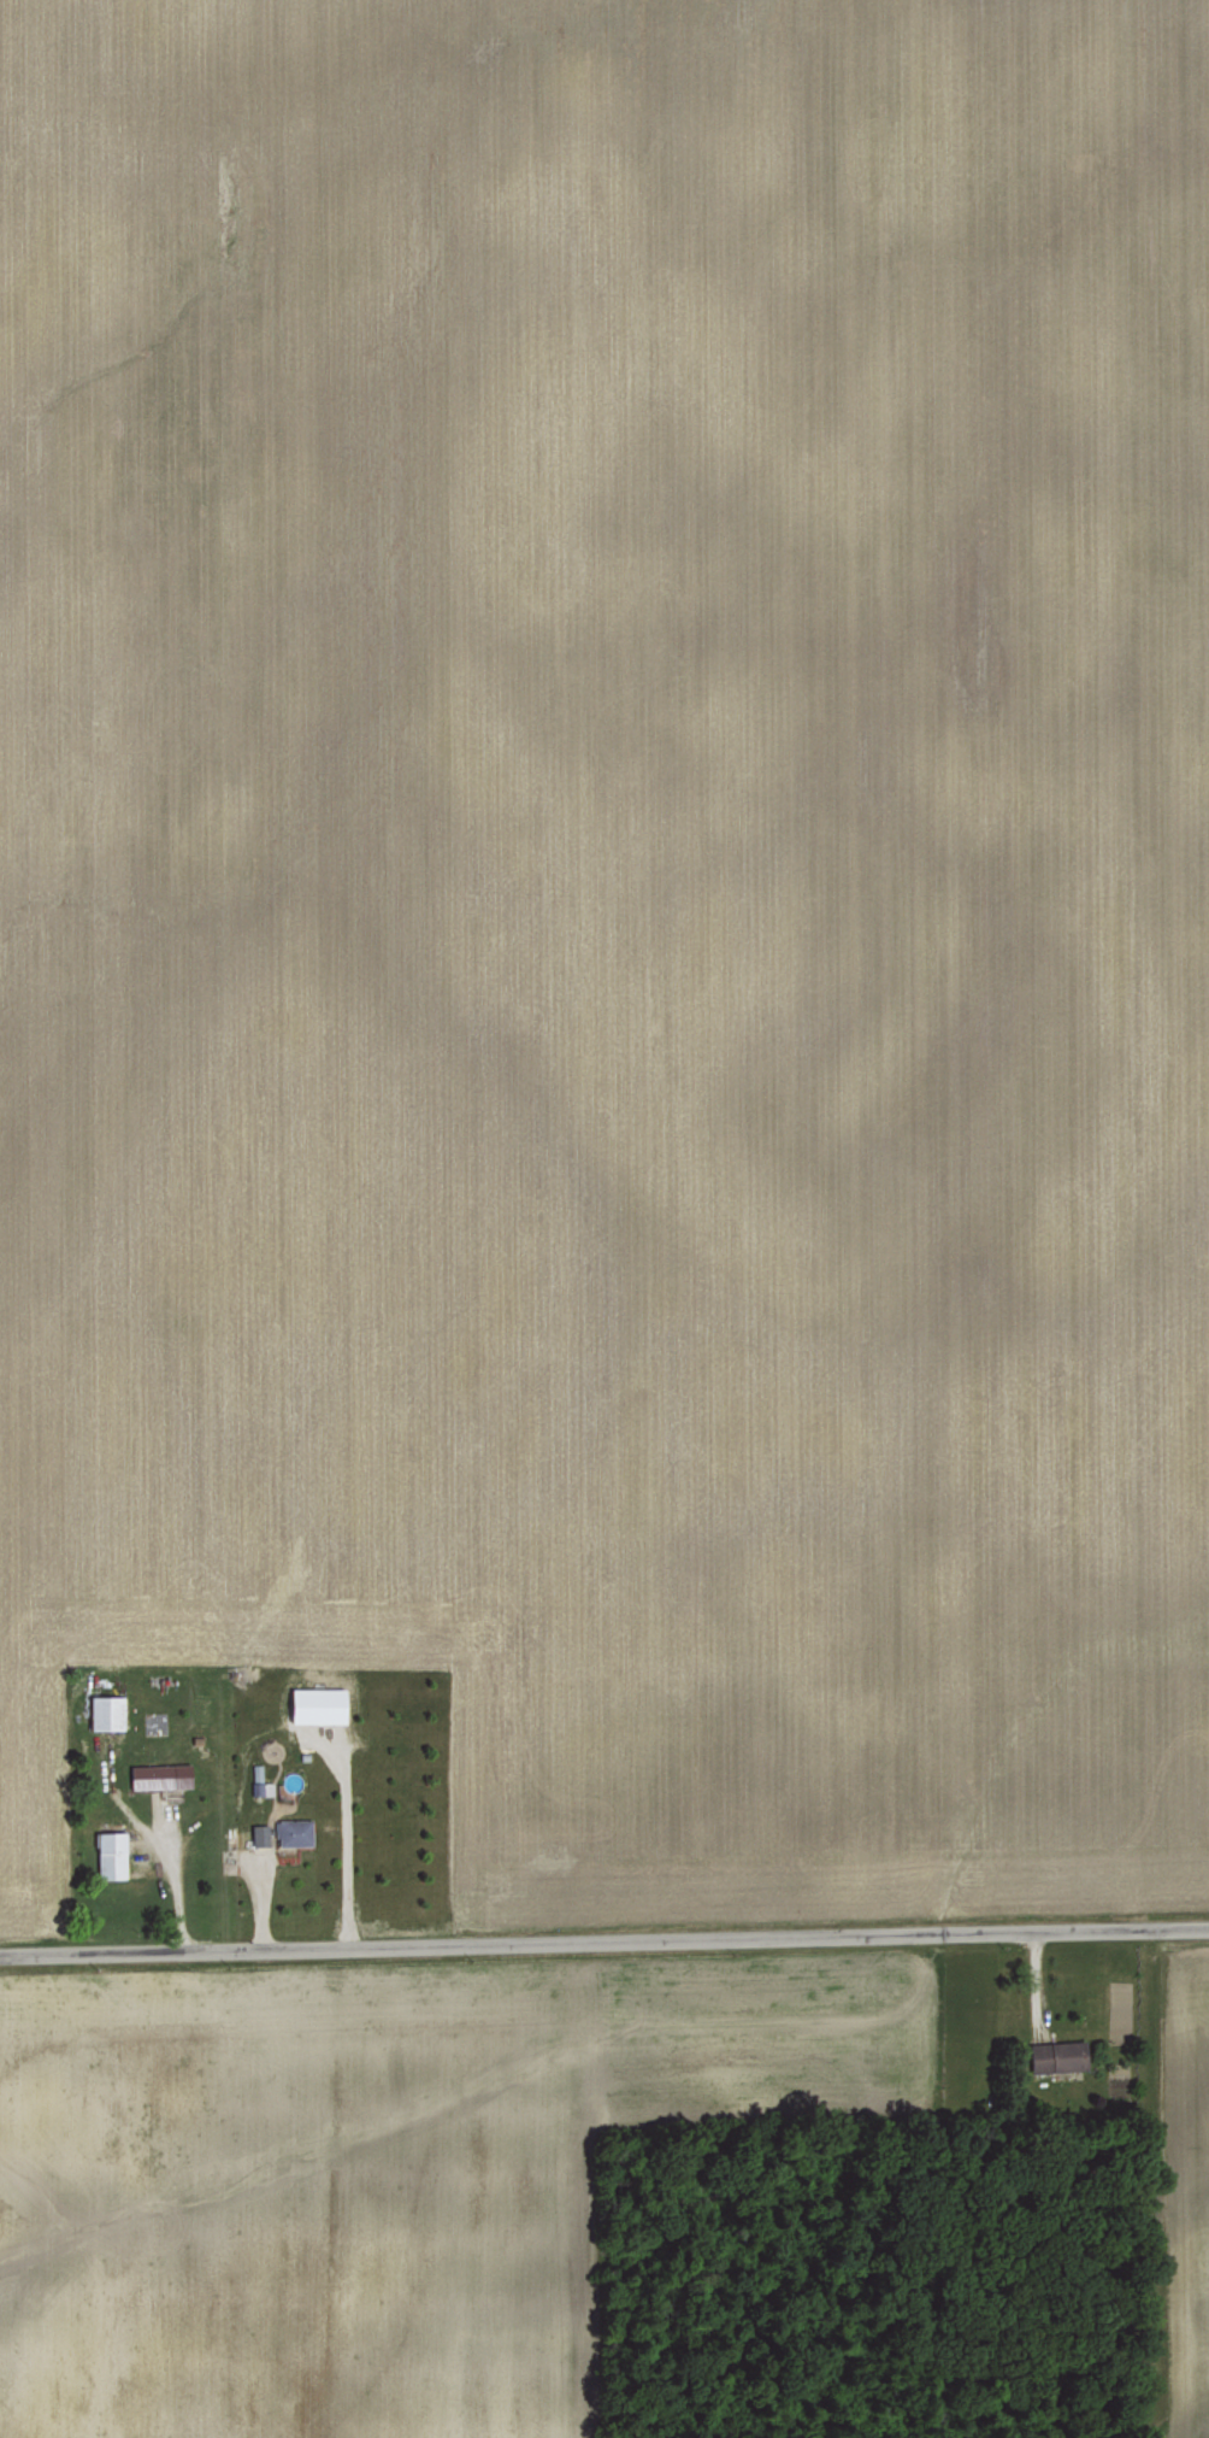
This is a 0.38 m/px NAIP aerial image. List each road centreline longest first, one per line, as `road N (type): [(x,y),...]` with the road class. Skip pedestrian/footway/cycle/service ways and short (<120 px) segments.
road 1 (residential): [(0,1956),(1208,1927)]

